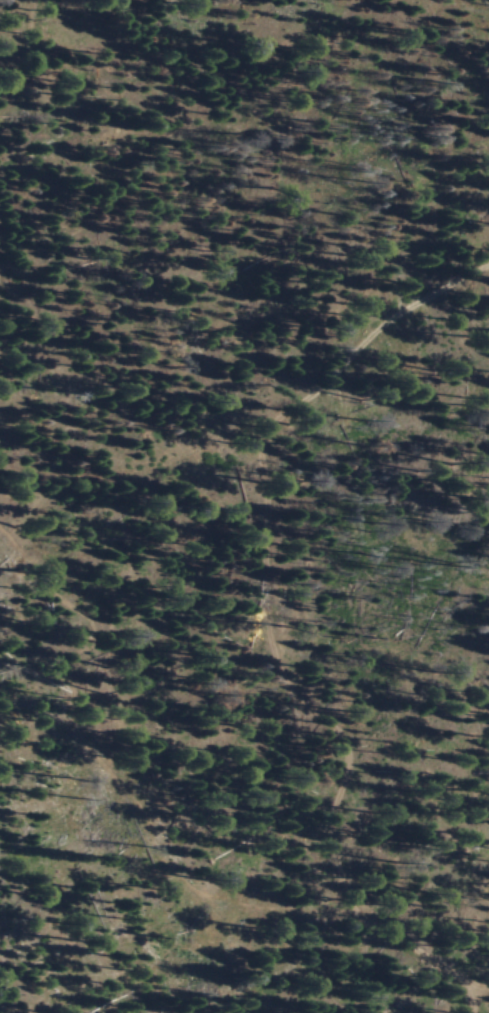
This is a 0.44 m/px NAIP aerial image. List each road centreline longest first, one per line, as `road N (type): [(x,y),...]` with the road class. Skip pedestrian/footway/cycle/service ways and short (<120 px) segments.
road 1 (track): [(455,1012),(425,969),(382,948),(233,913),(39,760),(0,629)]
road 2 (track): [(358,352),(304,488),(315,656),(488,881)]
road 3 (track): [(488,263),(472,266),(358,352),(226,347),(59,356),(0,417)]

